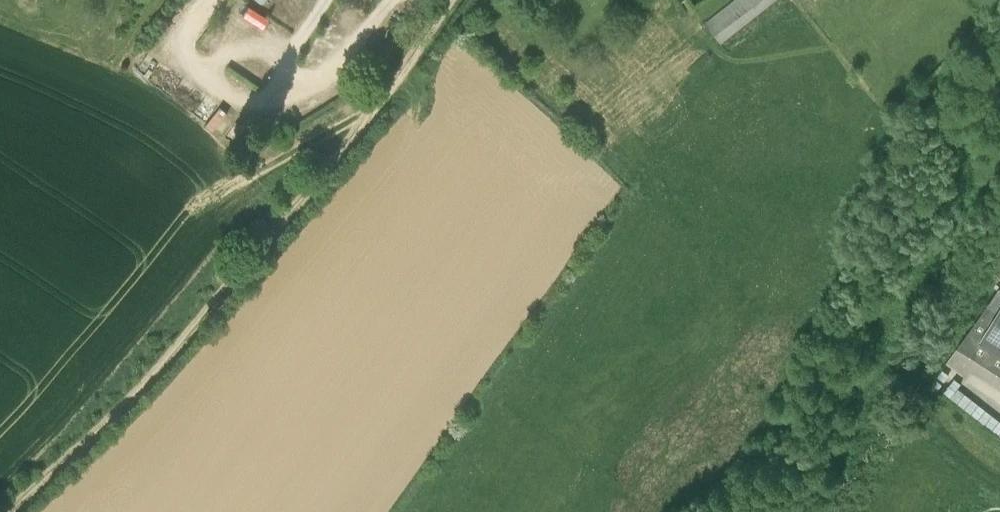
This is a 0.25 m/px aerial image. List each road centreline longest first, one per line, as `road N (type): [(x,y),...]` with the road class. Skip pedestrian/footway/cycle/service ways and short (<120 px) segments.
road 1 (track): [(451,0),(329,167),(153,373),(10,511)]

